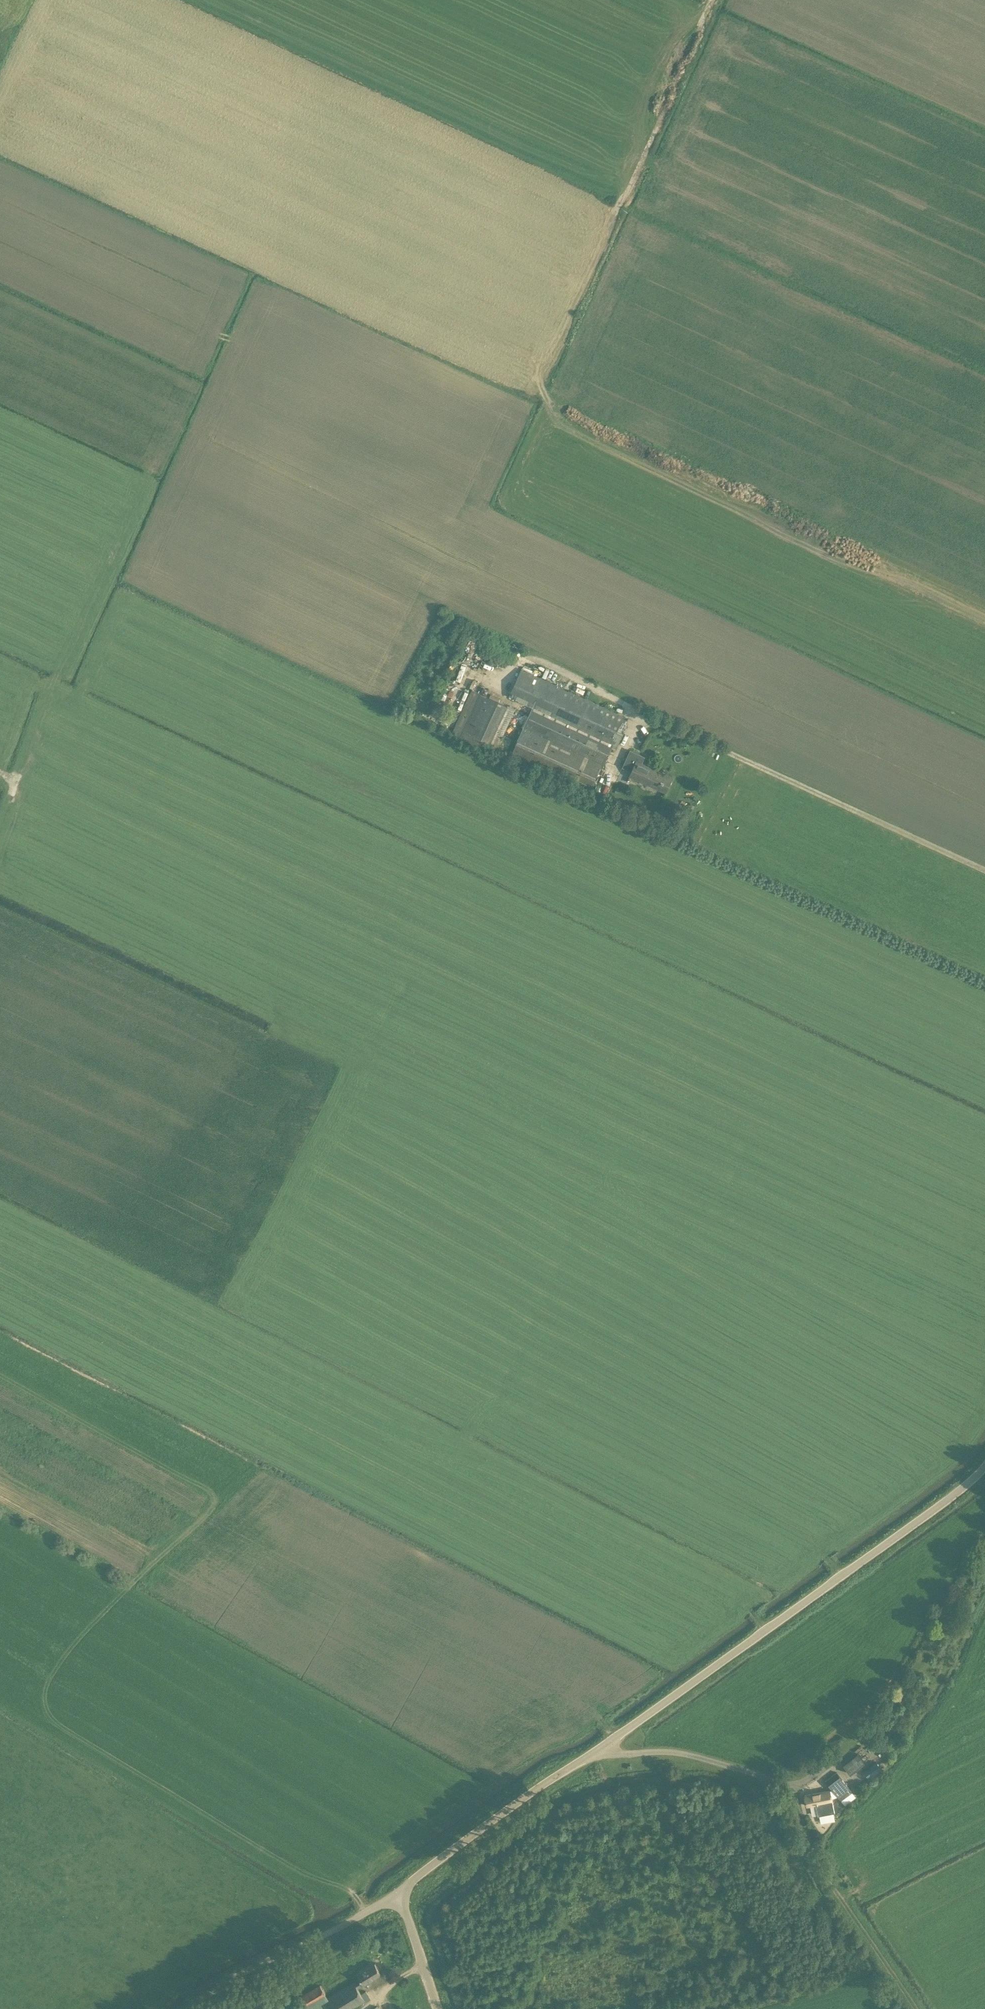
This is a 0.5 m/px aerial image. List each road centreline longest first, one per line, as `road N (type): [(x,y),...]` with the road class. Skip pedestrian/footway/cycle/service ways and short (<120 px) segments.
road 1 (unclassified): [(402,1897),(984,1471)]
road 2 (track): [(916,2008),(790,1819),(778,1783),(672,1753),(591,1754)]
road 3 (unclassified): [(187,2008),(235,1974),(402,1897)]

